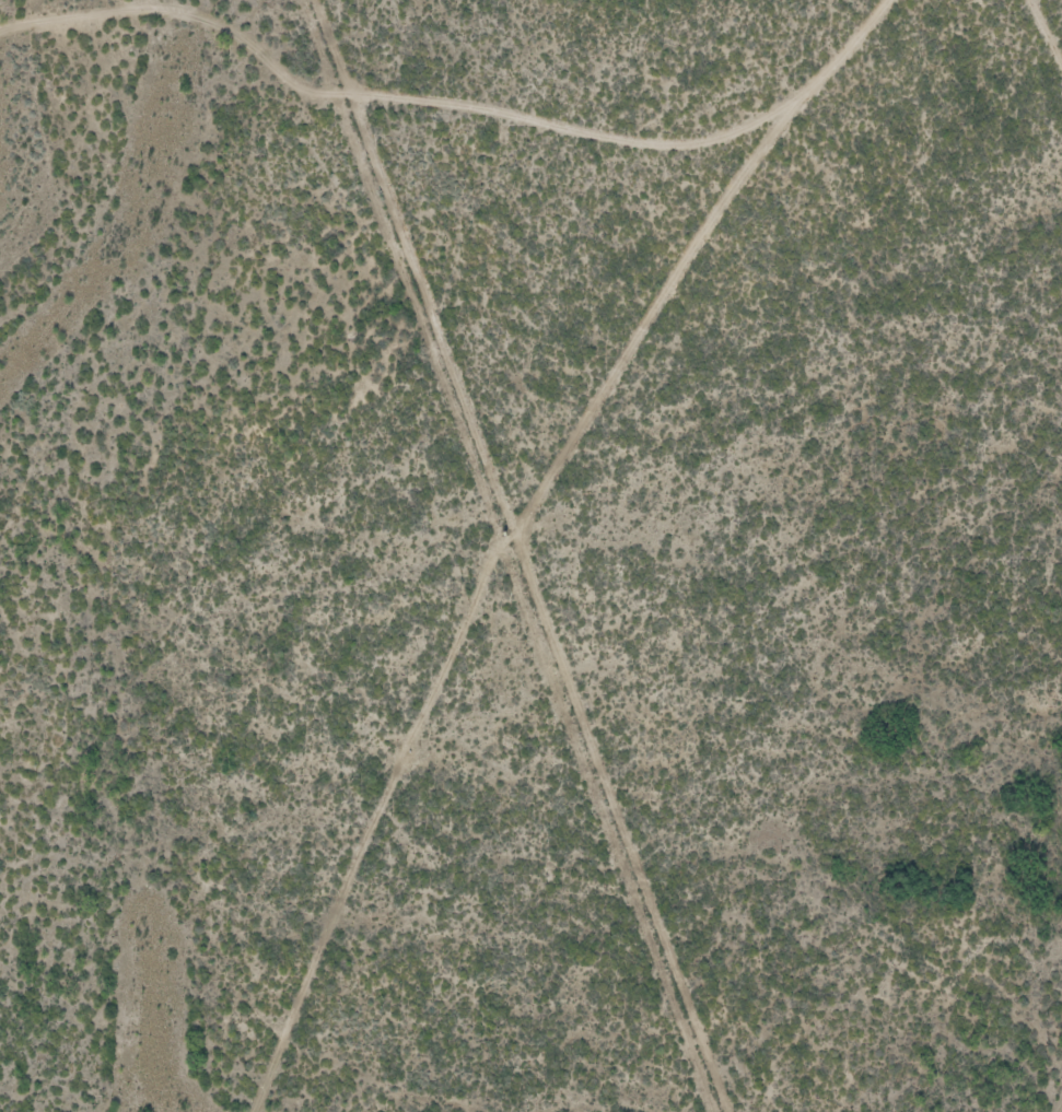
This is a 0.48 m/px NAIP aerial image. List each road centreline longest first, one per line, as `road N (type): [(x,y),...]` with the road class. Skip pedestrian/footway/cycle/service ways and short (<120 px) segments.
road 1 (residential): [(265,1111),(357,878),(504,552),(777,131),(893,0)]

